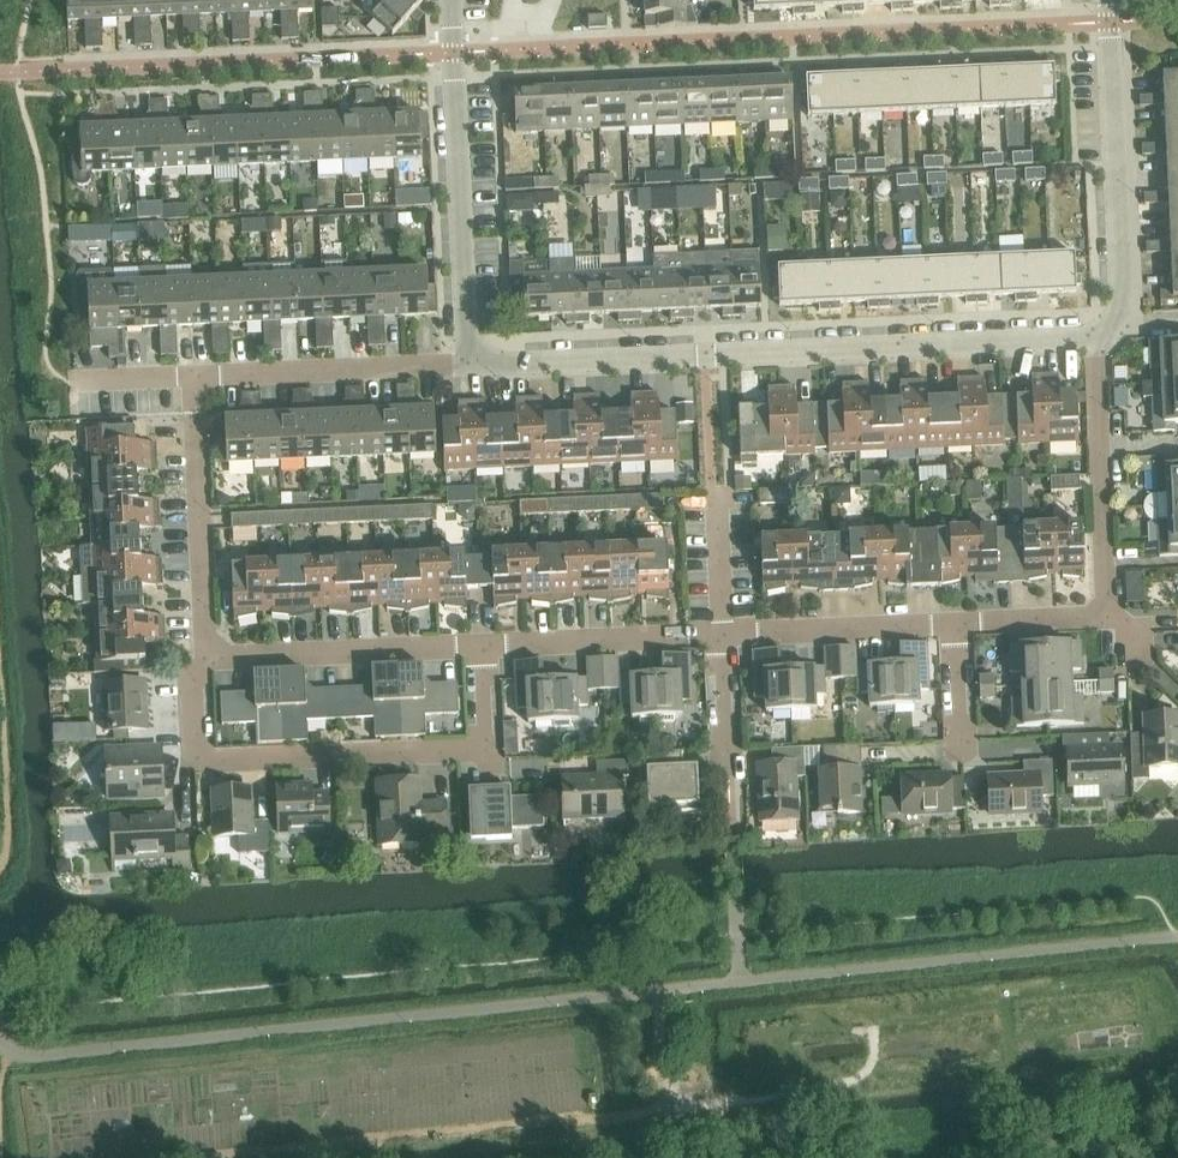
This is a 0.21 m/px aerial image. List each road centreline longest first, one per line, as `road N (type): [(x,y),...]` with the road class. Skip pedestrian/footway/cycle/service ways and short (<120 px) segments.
road 1 (residential): [(470,365),(1096,340)]
road 2 (residential): [(483,647),(484,751),(197,763),(195,678),(204,659)]
road 3 (residential): [(451,0),(470,365)]
road 4 (residential): [(1096,340),(1124,313),(1109,0)]
road 5 (residential): [(204,659),(194,377)]
road 6 (residential): [(1107,621),(1096,340)]
road 7 (residential): [(204,659),(483,647)]
road 8 (residential): [(194,377),(470,365)]
road 9 (residential): [(483,647),(723,635)]
road 10 (residential): [(723,635),(955,626)]
road 11 (residential): [(955,626),(1107,621)]
road 12 (residential): [(723,635),(713,491)]
road 13 (residential): [(70,384),(194,377)]
road 14 (residential): [(960,747),(955,626)]

